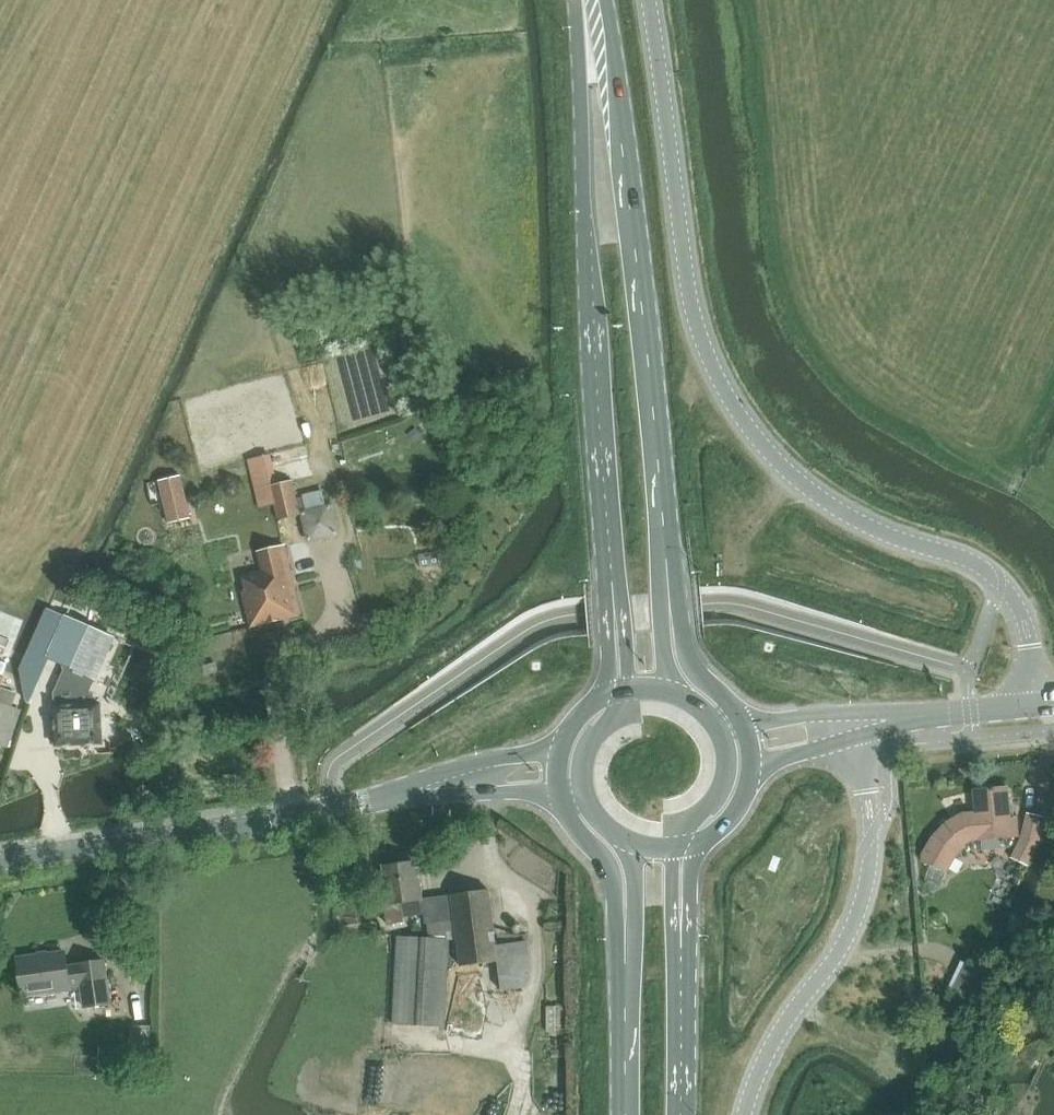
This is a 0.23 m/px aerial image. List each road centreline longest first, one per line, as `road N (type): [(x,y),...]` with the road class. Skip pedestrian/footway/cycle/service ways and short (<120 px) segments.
road 1 (tertiary): [(1034,707),(1026,630),(1003,584),(975,565),(835,508),(789,474),(735,409),(688,285),(648,0)]
road 2 (primary): [(583,0),(582,127),(613,600)]
road 3 (primary): [(670,595),(623,137),(596,0)]
road 4 (tertiary): [(0,860),(439,784)]
road 5 (unclassified): [(746,1114),(767,1056),(845,939),(865,889),(874,834),(865,724)]
road 6 (primary): [(627,932),(627,1114)]
road 7 (primary): [(682,1114),(682,940)]
road 8 (tertiary): [(865,724),(1034,707)]
road 9 (primary): [(560,792),(579,831),(608,861),(627,932)]
road 10 (primary): [(743,722),(693,665),(670,595)]
road 11 (primary): [(673,848),(723,783),(727,753),(718,725)]
road 12 (tertiary): [(560,748),(488,762),(439,784)]
road 13 (tertiary): [(865,724),(743,722)]
road 14 (tertiary): [(439,784),(560,792)]
road 15 (primary): [(631,687),(622,710),(588,748),(585,793)]
road 16 (tertiary): [(752,764),(865,724)]

